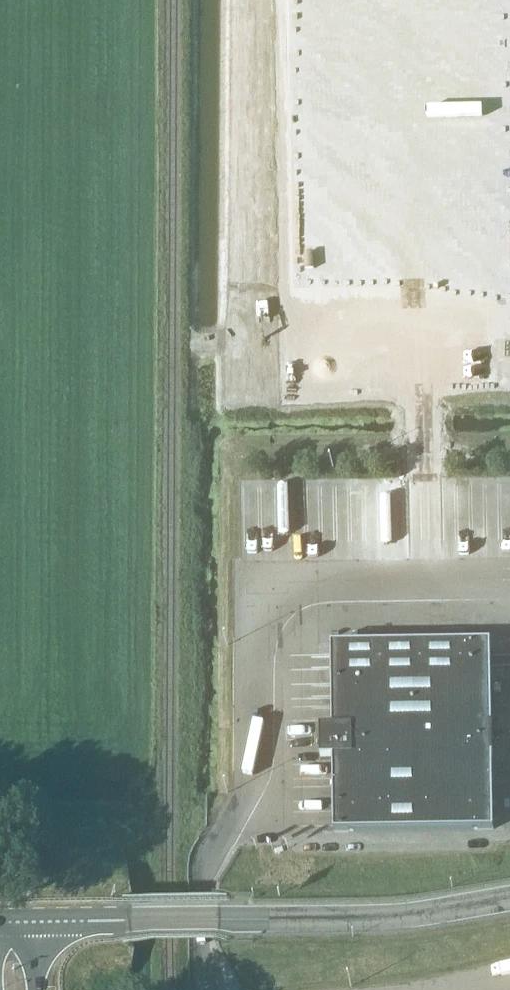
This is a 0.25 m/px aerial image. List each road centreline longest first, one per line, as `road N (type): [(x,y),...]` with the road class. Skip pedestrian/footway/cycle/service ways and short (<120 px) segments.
road 1 (unclassified): [(29,922),(381,919),(509,901)]

